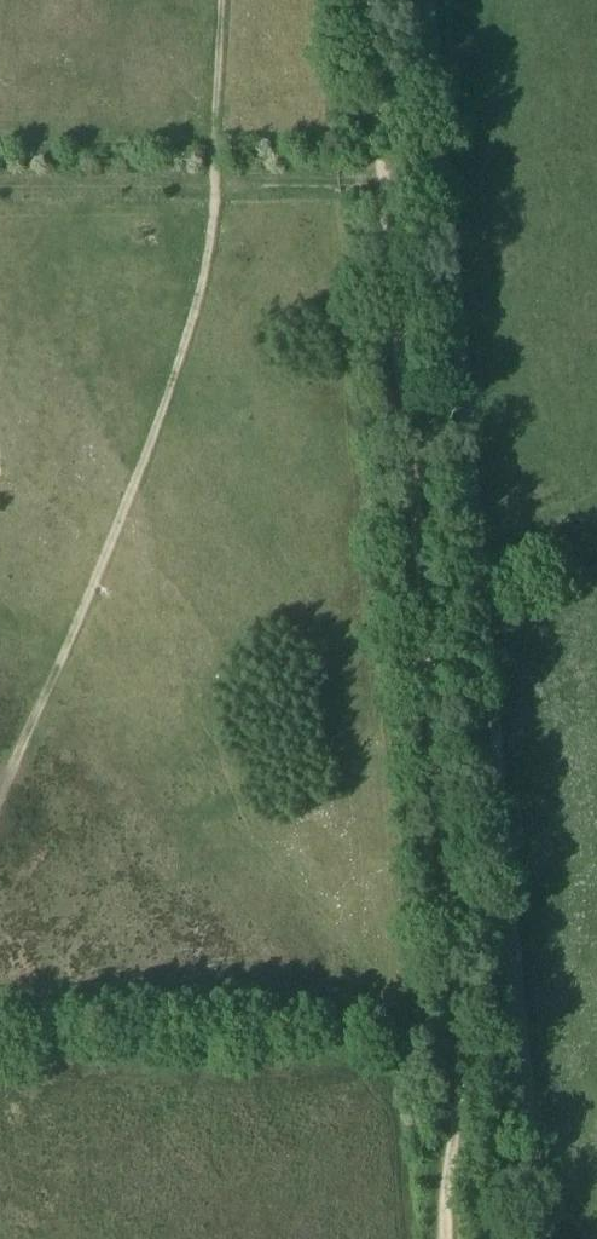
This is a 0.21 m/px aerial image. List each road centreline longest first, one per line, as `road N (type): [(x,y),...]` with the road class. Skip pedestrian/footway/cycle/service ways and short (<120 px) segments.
road 1 (track): [(428,0),(532,1238)]
road 2 (track): [(445,1238),(463,1066),(449,806),(381,177)]
road 3 (track): [(291,1035),(0,1028)]
road 4 (track): [(381,177),(364,0)]
road 5 (track): [(214,180),(381,177)]

